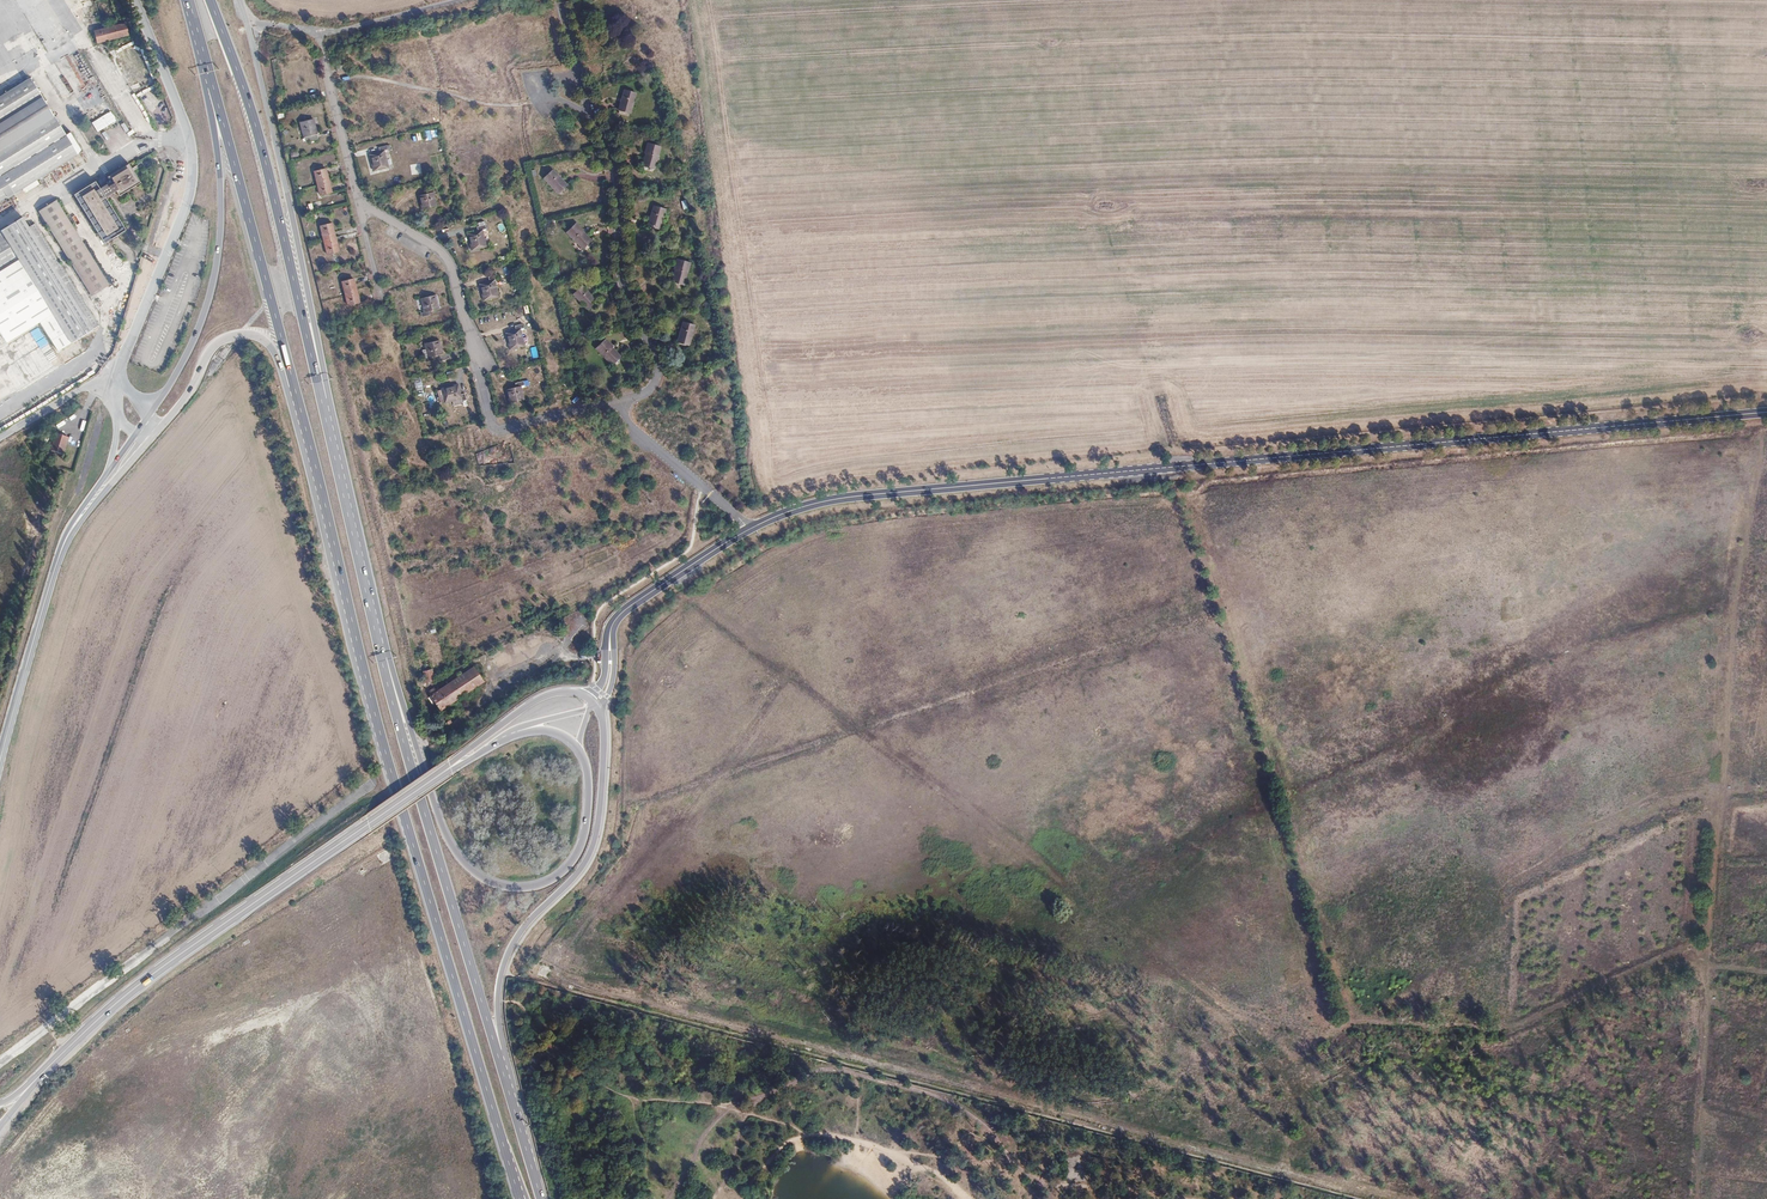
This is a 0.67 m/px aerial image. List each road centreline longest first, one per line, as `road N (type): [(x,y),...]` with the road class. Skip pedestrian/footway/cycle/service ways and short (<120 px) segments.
road 1 (unclassified): [(1766,413),(849,497),(749,529)]
road 2 (track): [(1707,949),(1645,966),(1515,1028),(1394,1011),(1365,1013),(1342,1025),(1176,467)]
road 3 (primary): [(189,0),(367,681)]
road 4 (primary): [(526,1148),(408,760),(347,510)]
road 5 (primary): [(577,749),(587,780),(586,822),(568,866),(518,888),(467,868),(437,812),(347,510)]
road 6 (primary): [(347,510),(262,144),(210,0)]
road 7 (primary): [(450,769),(139,984),(35,1081)]
road 8 (track): [(1707,949),(1735,623),(1763,434)]
road 9 (track): [(715,1105),(839,1071),(971,1113),(1035,1180),(1192,1198)]
road 10 (primary): [(152,438),(215,348),(245,336),(269,346),(367,681)]
road 11 (primary): [(347,510),(291,204),(243,17)]
road 12 (primary): [(367,681),(505,1148)]
road 13 (primary): [(526,1148),(499,1029),(498,986),(520,932),(579,871),(592,846),(604,739),(596,707)]
road 14 (primary): [(187,0),(216,139),(218,249),(206,310),(161,399)]
road 15 (residential): [(359,202),(447,260),(494,431),(619,401)]
road 16 (residential): [(118,387),(192,171),(189,141),(135,0)]
road 17 (residential): [(619,401),(650,389),(658,363),(620,271),(616,180),(590,114)]
road 18 (track): [(1692,1198),(1707,949)]
road 19 (primary): [(0,760),(57,558)]
road 20 (unclassified): [(749,529),(625,610),(610,633),(610,656)]
road 21 (track): [(806,1133),(869,1145),(927,1168),(970,1198)]
road 22 (primary): [(591,701),(567,692),(540,698),(450,769)]
road 23 (primary): [(57,558),(152,438)]
road 24 (track): [(318,35),(463,0)]
road 25 (residential): [(325,65),(359,202)]
road 26 (unclassified): [(0,437),(79,389),(118,387)]
road 27 (unclassified): [(704,488),(627,422),(619,401)]

